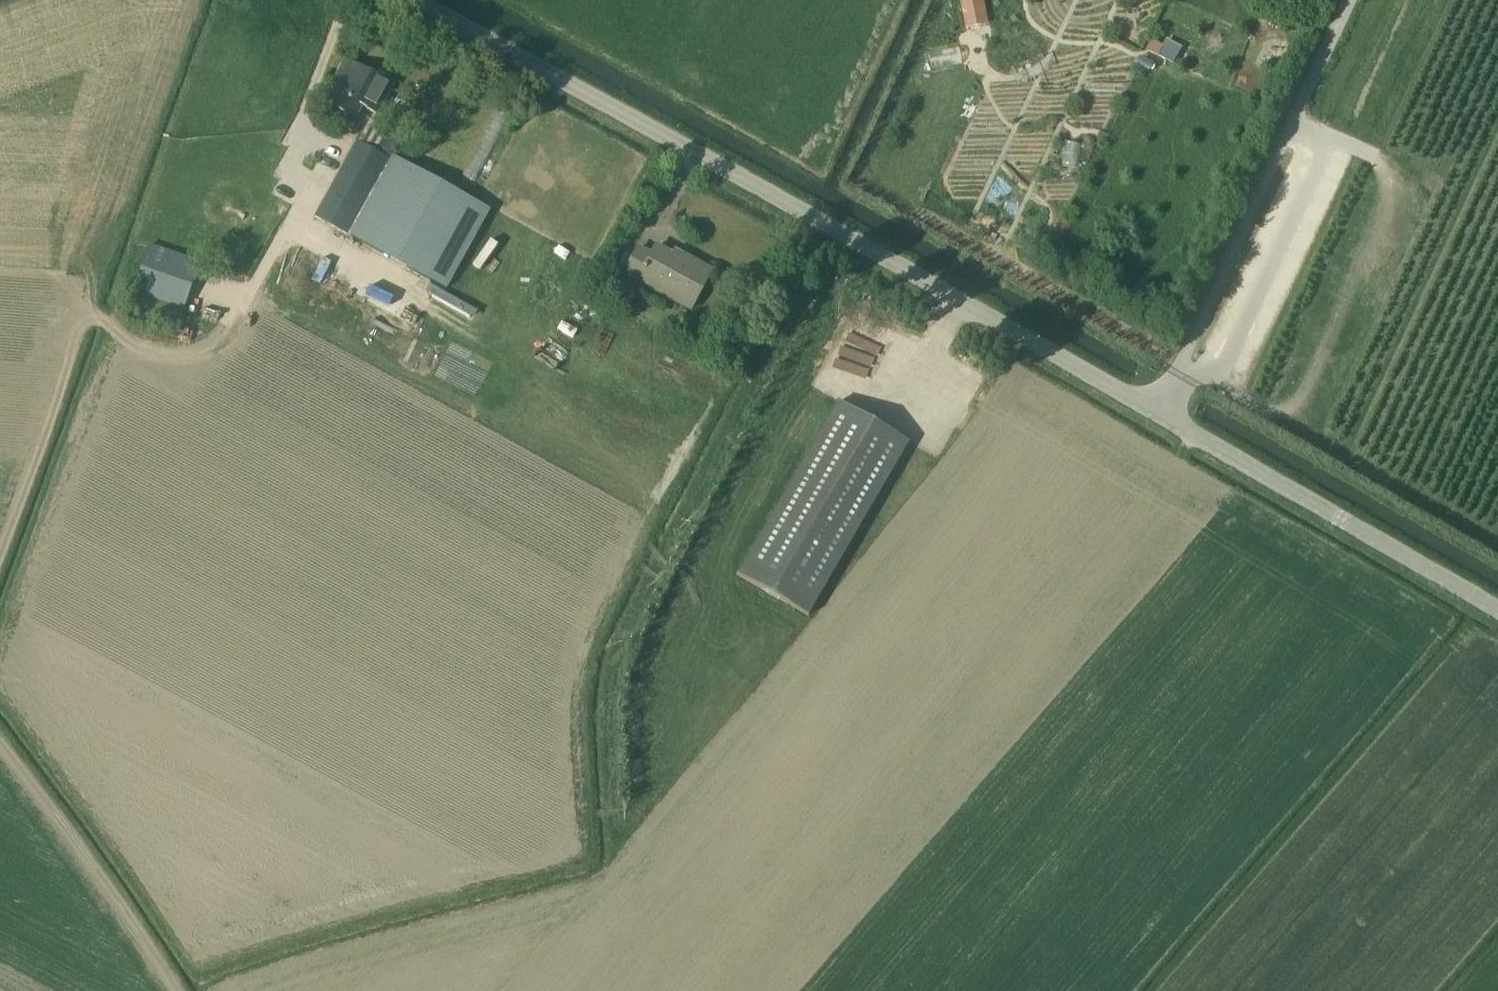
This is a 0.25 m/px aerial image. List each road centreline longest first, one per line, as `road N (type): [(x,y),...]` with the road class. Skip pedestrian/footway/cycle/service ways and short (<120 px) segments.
road 1 (unclassified): [(1497,610),(417,0)]

